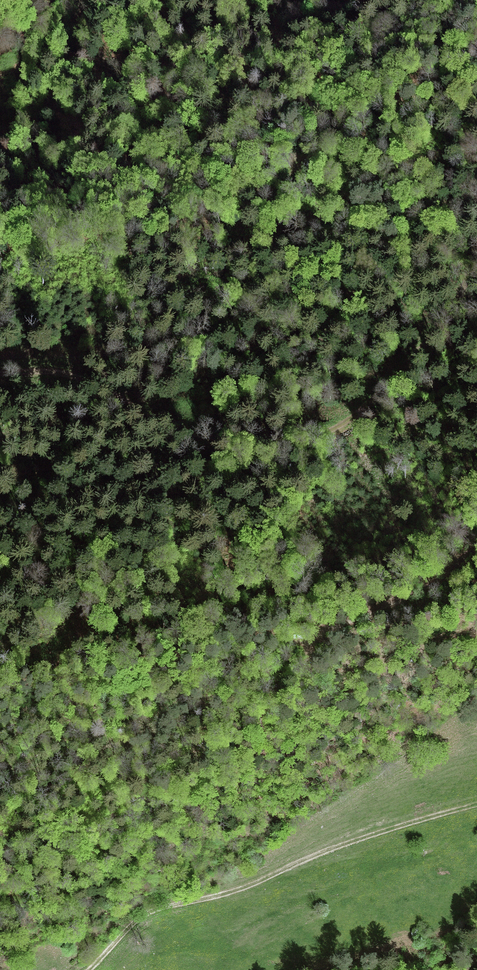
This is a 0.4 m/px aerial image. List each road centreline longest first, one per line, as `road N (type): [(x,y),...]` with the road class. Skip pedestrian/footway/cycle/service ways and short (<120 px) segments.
road 1 (track): [(0,374),(65,375),(209,438),(263,442),(321,434),(362,413),(444,322),(476,251)]
road 2 (track): [(476,805),(314,856),(234,891),(150,912),(89,969)]
road 3 (track): [(0,728),(315,633)]
road 4 (track): [(315,633),(409,597),(476,548)]

